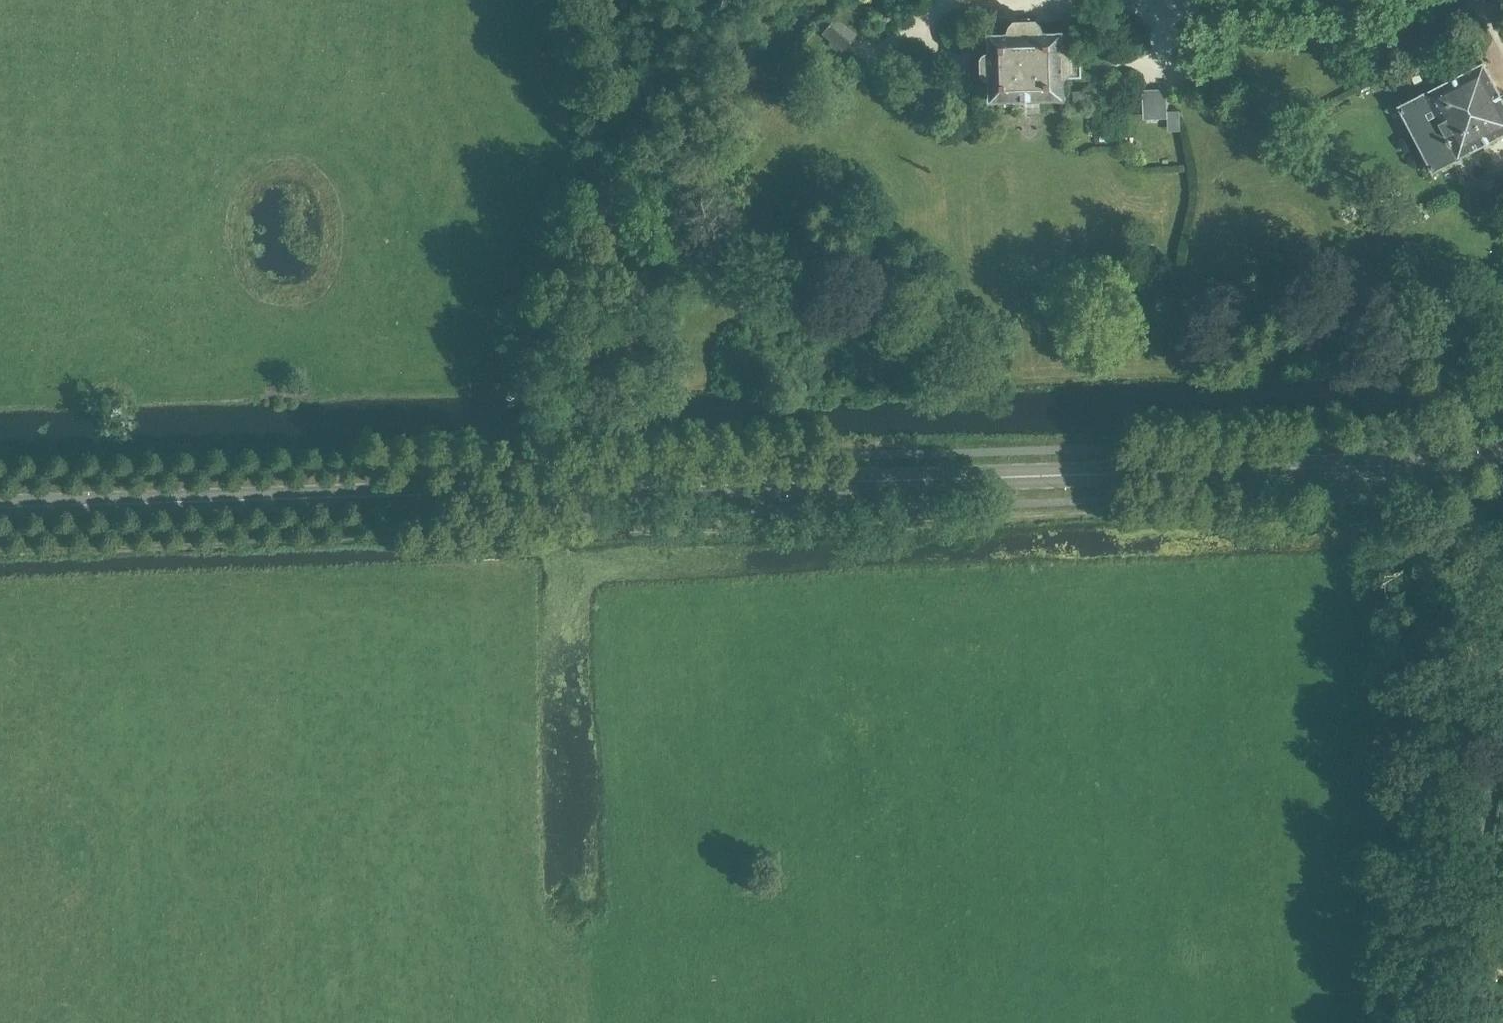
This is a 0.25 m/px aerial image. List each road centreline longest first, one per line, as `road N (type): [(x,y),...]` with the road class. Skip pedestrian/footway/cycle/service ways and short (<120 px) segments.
road 1 (tertiary): [(1502,468),(0,506)]

